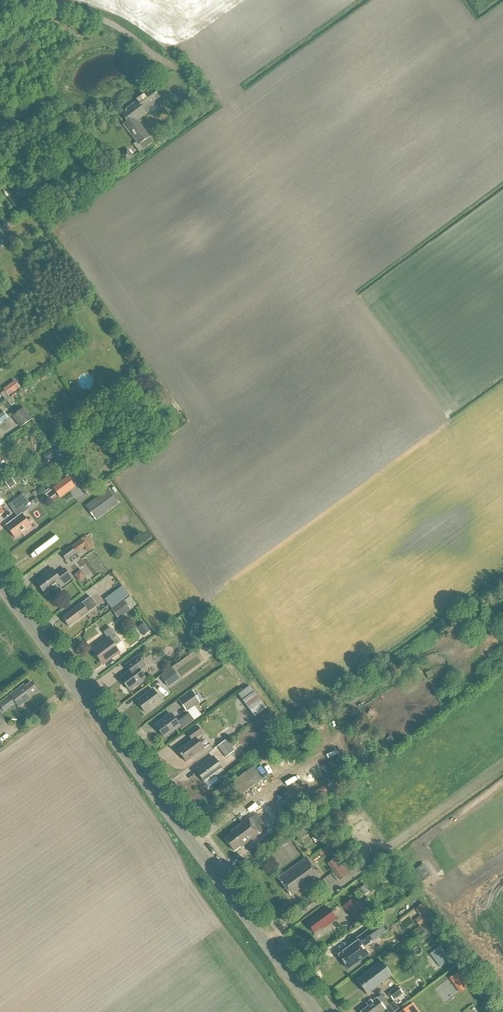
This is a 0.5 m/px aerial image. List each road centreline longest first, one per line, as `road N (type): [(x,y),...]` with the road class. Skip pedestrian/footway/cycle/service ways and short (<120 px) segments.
road 1 (tertiary): [(318,1011),(0,582)]

